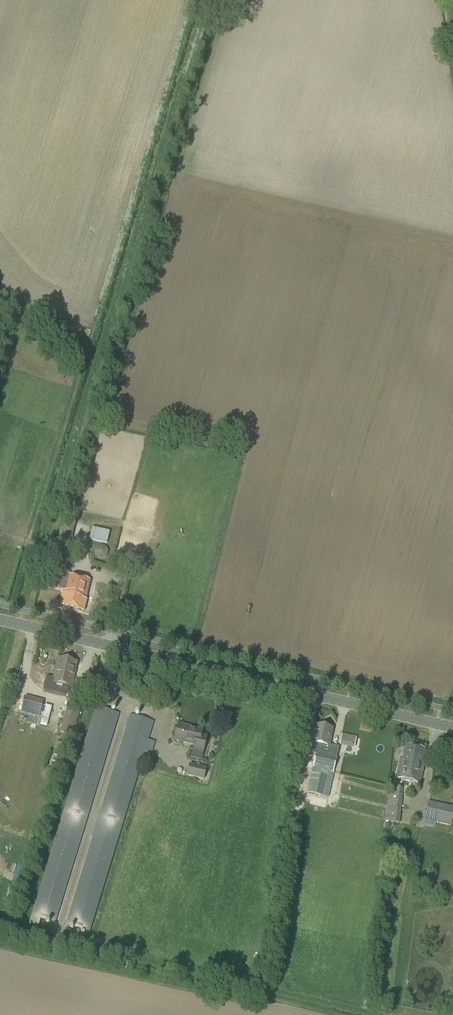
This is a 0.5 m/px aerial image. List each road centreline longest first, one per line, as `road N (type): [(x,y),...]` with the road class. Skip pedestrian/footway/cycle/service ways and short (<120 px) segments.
road 1 (secondary): [(0,617),(452,725)]

